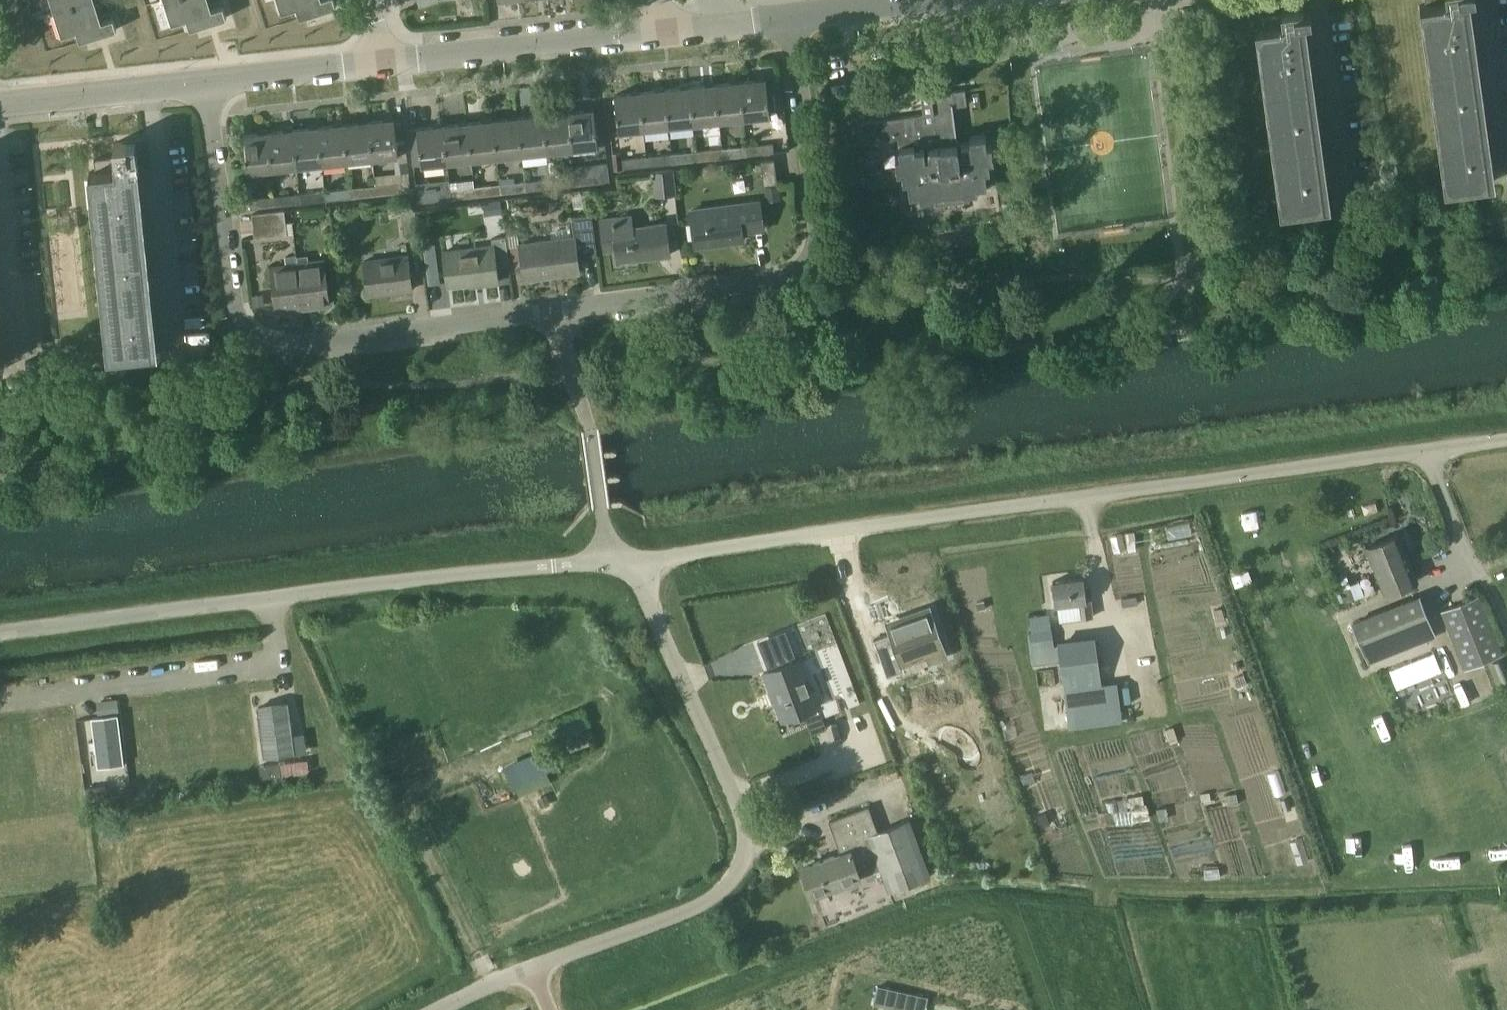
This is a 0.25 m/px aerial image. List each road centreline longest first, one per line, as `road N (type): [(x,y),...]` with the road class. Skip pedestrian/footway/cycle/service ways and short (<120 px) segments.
road 1 (residential): [(796,15),(814,247),(792,273),(279,345),(236,318),(207,82)]
road 2 (unclassified): [(627,561),(1506,437)]
road 3 (unclassified): [(0,632),(627,561)]
road 4 (unclassified): [(532,969),(711,898),(741,872),(746,855),(739,801),(627,561)]
road 5 (track): [(491,984),(404,803),(589,725)]
road 6 (residential): [(385,63),(665,33)]
road 7 (residential): [(0,103),(207,82)]
road 8 (residential): [(1348,198),(1322,0)]
road 9 (residential): [(207,82),(385,63)]
road 10 (residential): [(1506,143),(1488,0)]
road 11 (residential): [(665,33),(796,15)]

